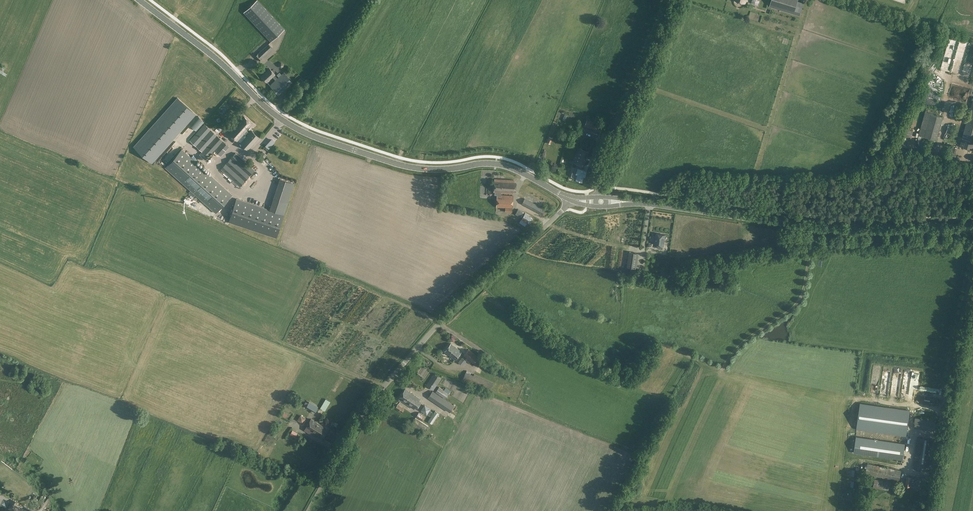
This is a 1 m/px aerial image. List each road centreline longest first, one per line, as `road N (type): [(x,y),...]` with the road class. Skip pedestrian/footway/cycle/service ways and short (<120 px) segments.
road 1 (tertiary): [(573,199),(499,164),(409,166),(295,128),(139,0)]
road 2 (unclassified): [(308,510),(352,429),(406,361),(573,199)]
road 3 (tertiary): [(972,229),(813,228),(601,201)]
road 4 (tertiary): [(601,201),(603,176),(676,0)]
road 5 (track): [(813,228),(801,297),(723,368)]

